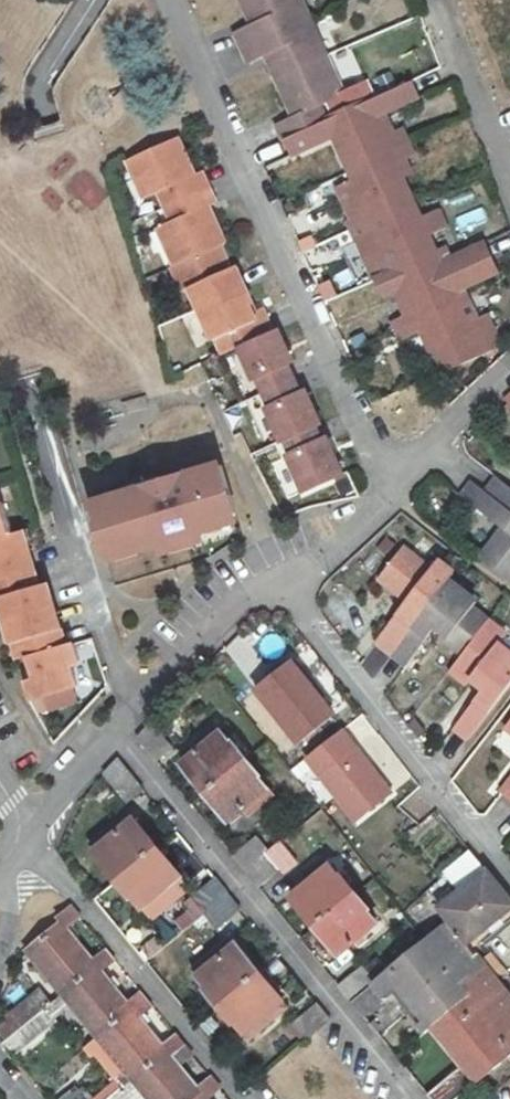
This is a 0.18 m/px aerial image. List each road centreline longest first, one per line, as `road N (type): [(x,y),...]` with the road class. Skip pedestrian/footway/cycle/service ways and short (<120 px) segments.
road 1 (residential): [(171,0),(388,499)]
road 2 (residential): [(116,736),(418,1098)]
road 3 (residential): [(273,580),(509,865)]
road 4 (residential): [(22,833),(241,1098)]
road 5 (residential): [(32,391),(133,718)]
road 6 (residential): [(133,718),(273,580)]
road 7 (residential): [(509,166),(441,0)]
road 8 (residential): [(388,499),(509,373)]
road 9 (residential): [(273,580),(314,566),(388,499)]
road 10 (residential): [(22,833),(116,736)]

